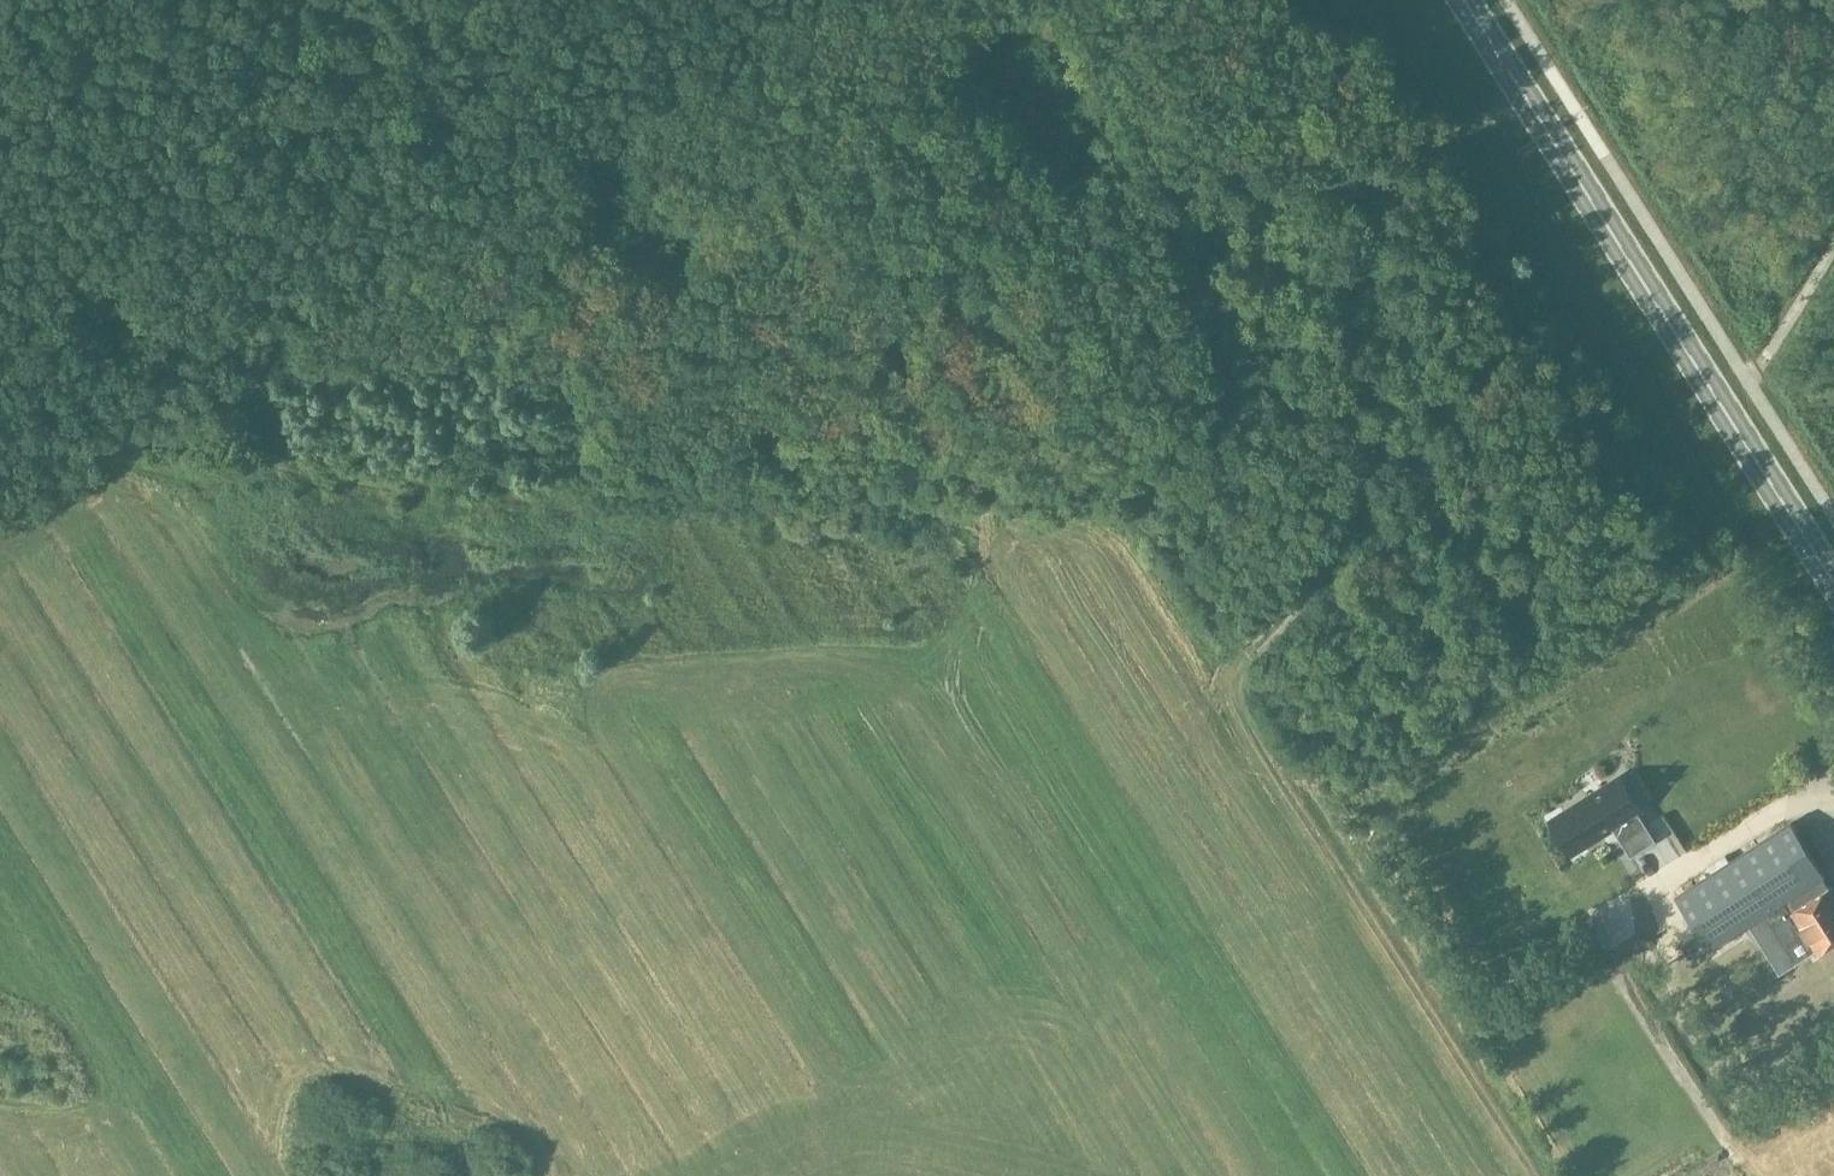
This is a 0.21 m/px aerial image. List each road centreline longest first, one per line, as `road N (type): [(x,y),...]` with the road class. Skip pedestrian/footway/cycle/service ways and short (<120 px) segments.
road 1 (secondary): [(1833,582),(1465,0)]
road 2 (track): [(1527,97),(1405,163),(1389,180),(1366,264),(1357,467),(1345,516),(1307,585),(1263,641)]
road 3 (track): [(1389,0),(1705,510)]

